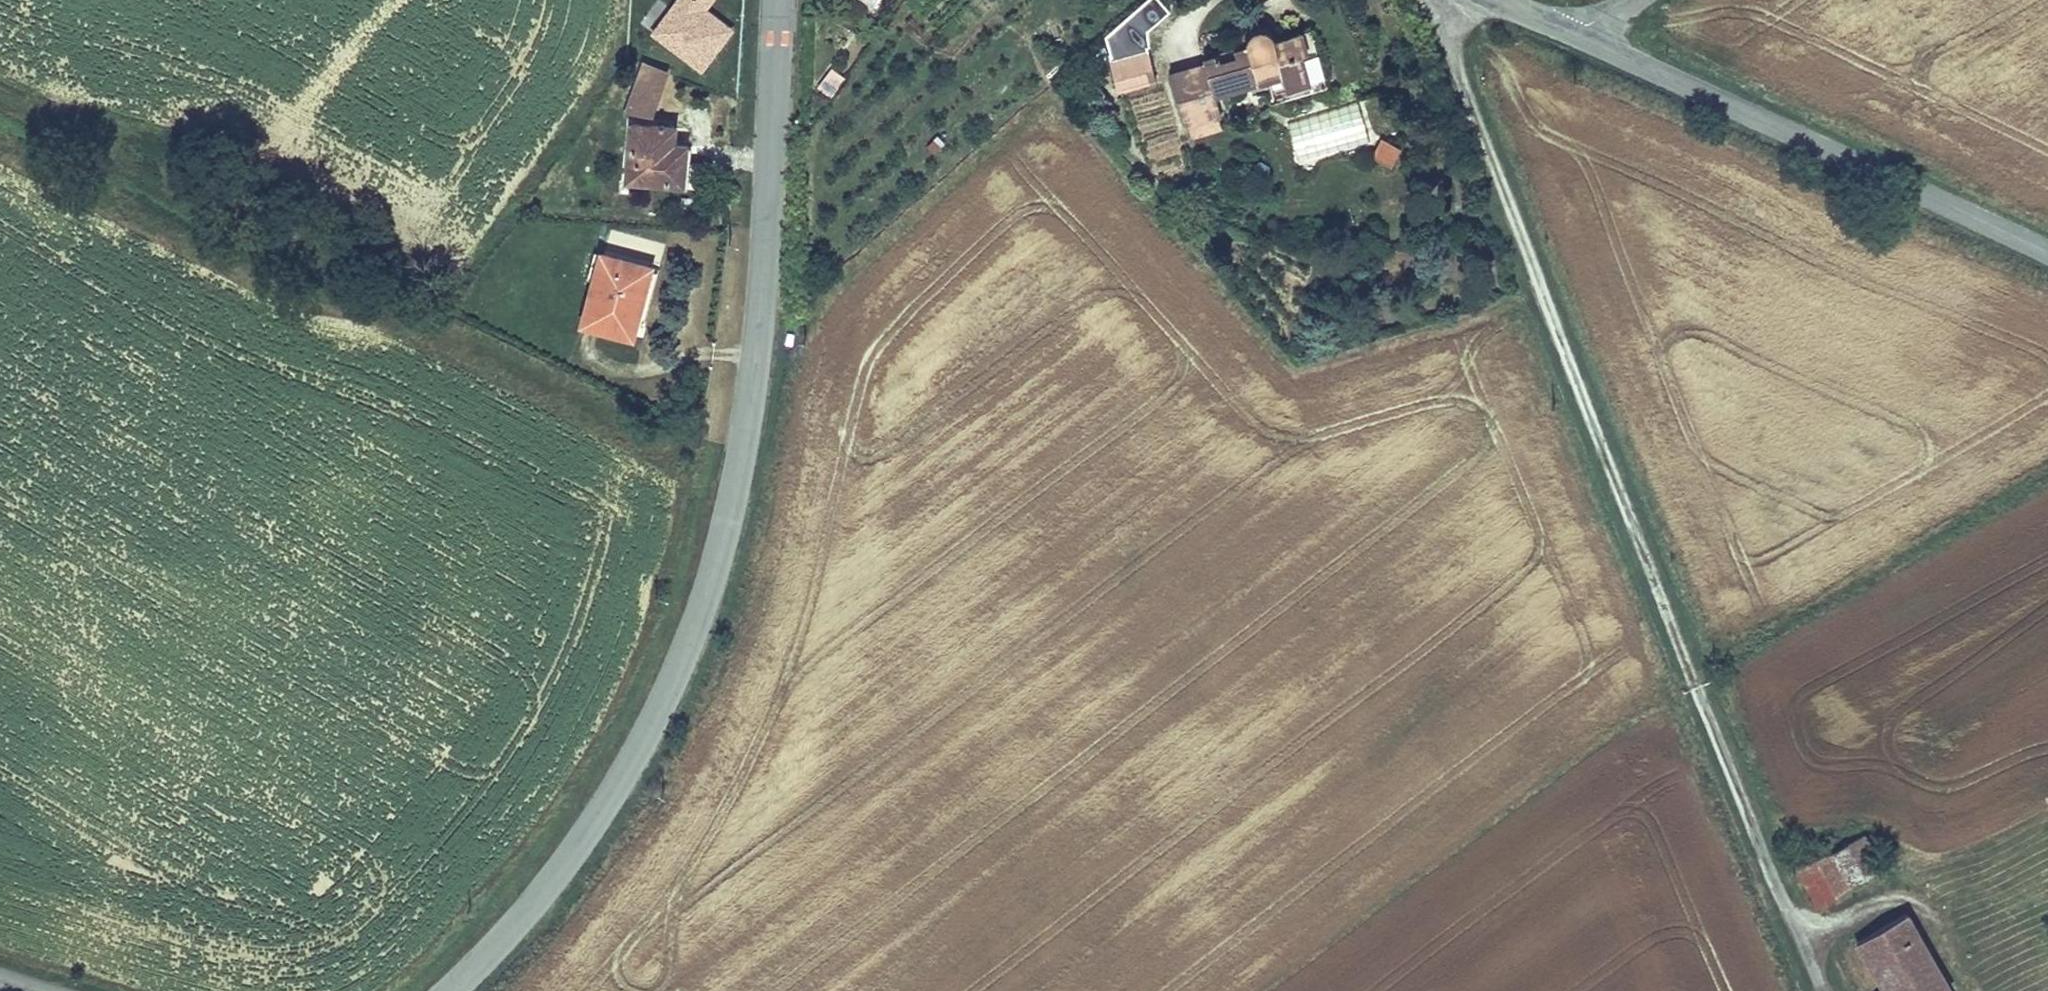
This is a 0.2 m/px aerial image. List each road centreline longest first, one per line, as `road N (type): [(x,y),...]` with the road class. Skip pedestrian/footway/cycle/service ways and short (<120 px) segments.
road 1 (tertiary): [(781,0),(757,342),(715,568),(667,688),(607,801),(527,912),(452,990)]
road 2 (tertiary): [(2047,255),(1587,43)]

